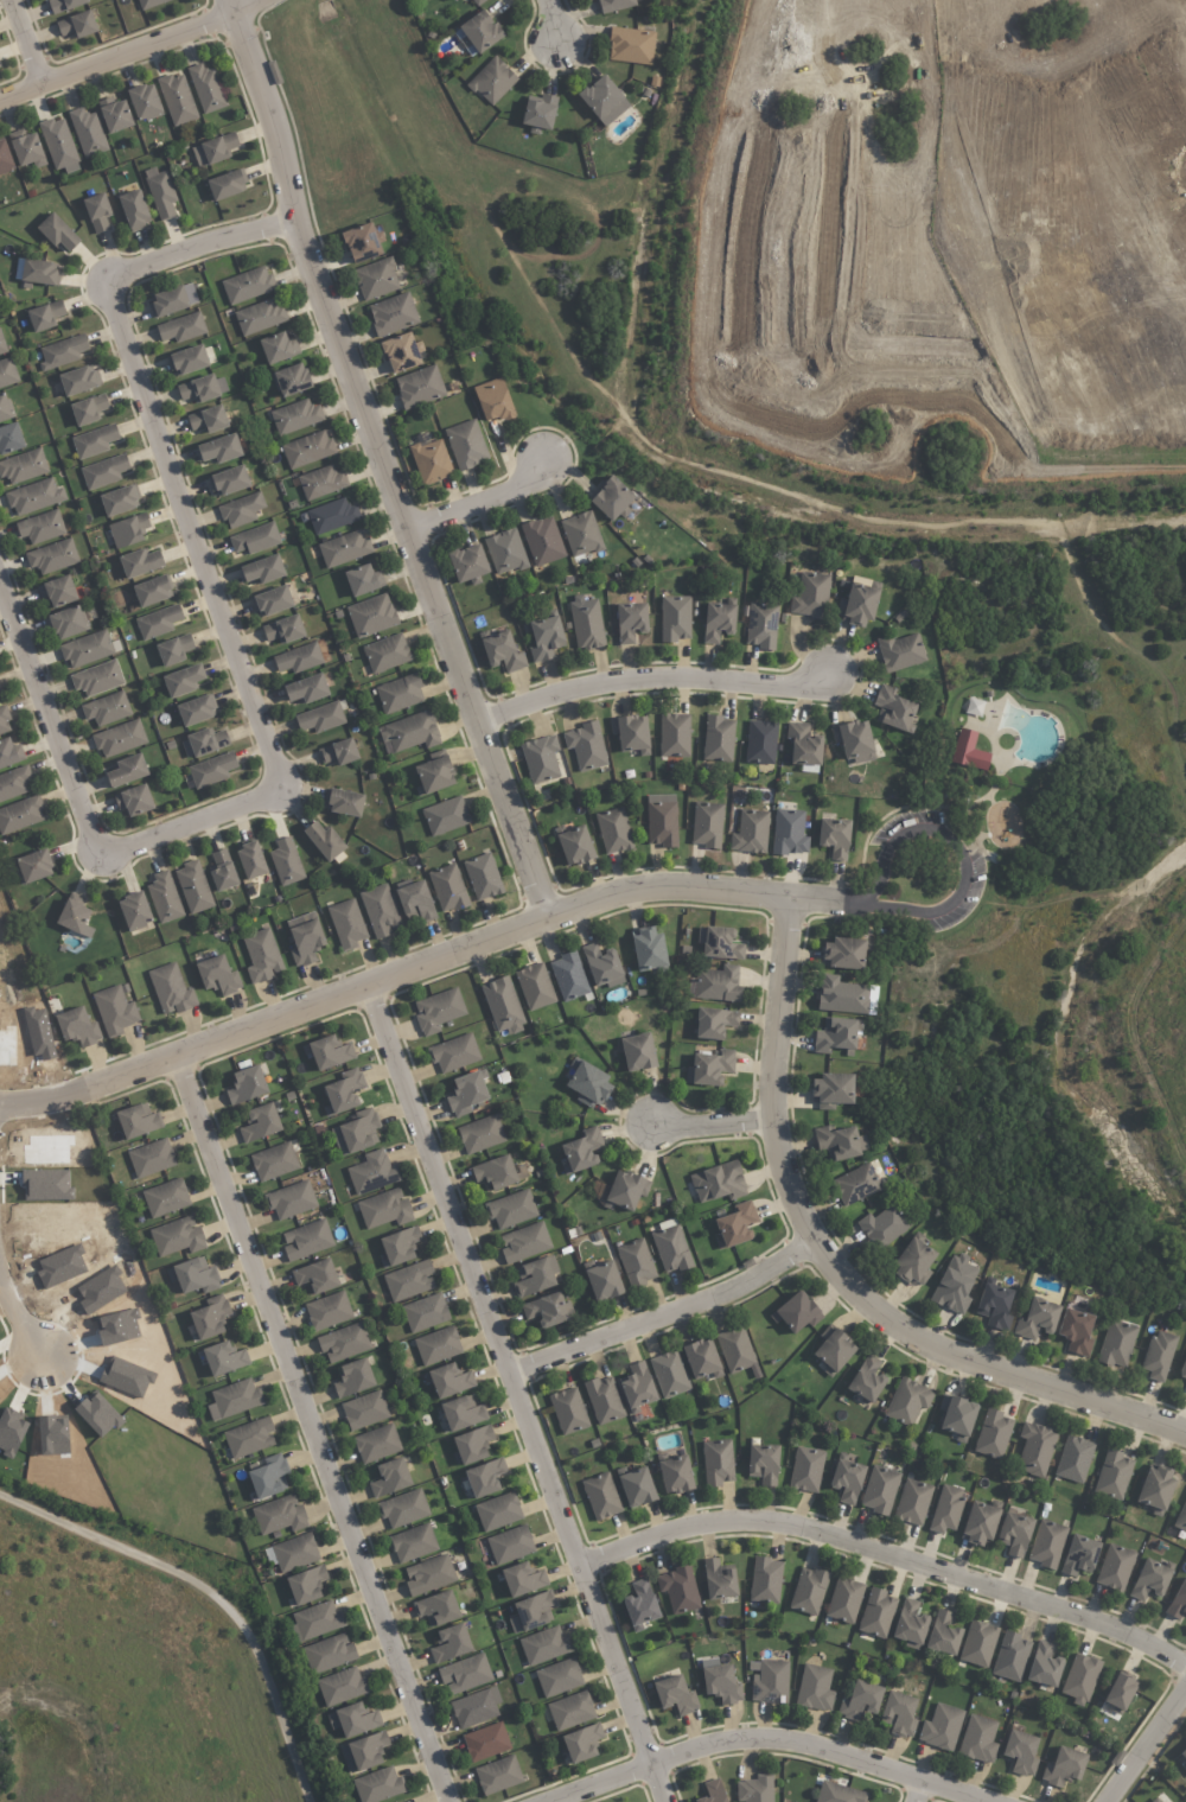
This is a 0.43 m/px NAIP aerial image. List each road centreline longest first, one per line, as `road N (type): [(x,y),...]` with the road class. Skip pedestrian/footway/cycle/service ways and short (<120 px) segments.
road 1 (residential): [(294,221),(103,278),(281,790),(102,857),(0,570)]
road 2 (residential): [(548,917),(294,221),(266,106),(226,0)]
road 3 (residential): [(0,1106),(47,1101),(630,891),(842,903)]
road 4 (residential): [(665,1801),(368,987)]
road 5 (residential): [(446,1801),(176,1056)]
road 6 (residential): [(786,898),(774,1122),(790,1192),(834,1266),(893,1324),(967,1363),(1185,1439)]
road 7 (residential): [(1185,1671),(1122,1632),(839,1537),(757,1522),(678,1532),(579,1564)]
road 8 (residential): [(311,1801),(255,1645),(208,1587),(0,1494)]
road 9 (residential): [(975,1801),(811,1747),(751,1741),(651,1763),(547,1801)]
road 10 (residential): [(825,686),(675,679),(562,694),(477,722)]
road 11 (residential): [(509,1371),(725,1297),(816,1241)]
road 12 (residential): [(0,101),(257,0)]
road 13 (residential): [(544,460),(518,486),(409,530)]
road 14 (residential): [(1185,1689),(1105,1801)]
road 15 (residential): [(774,1122),(652,1123)]

